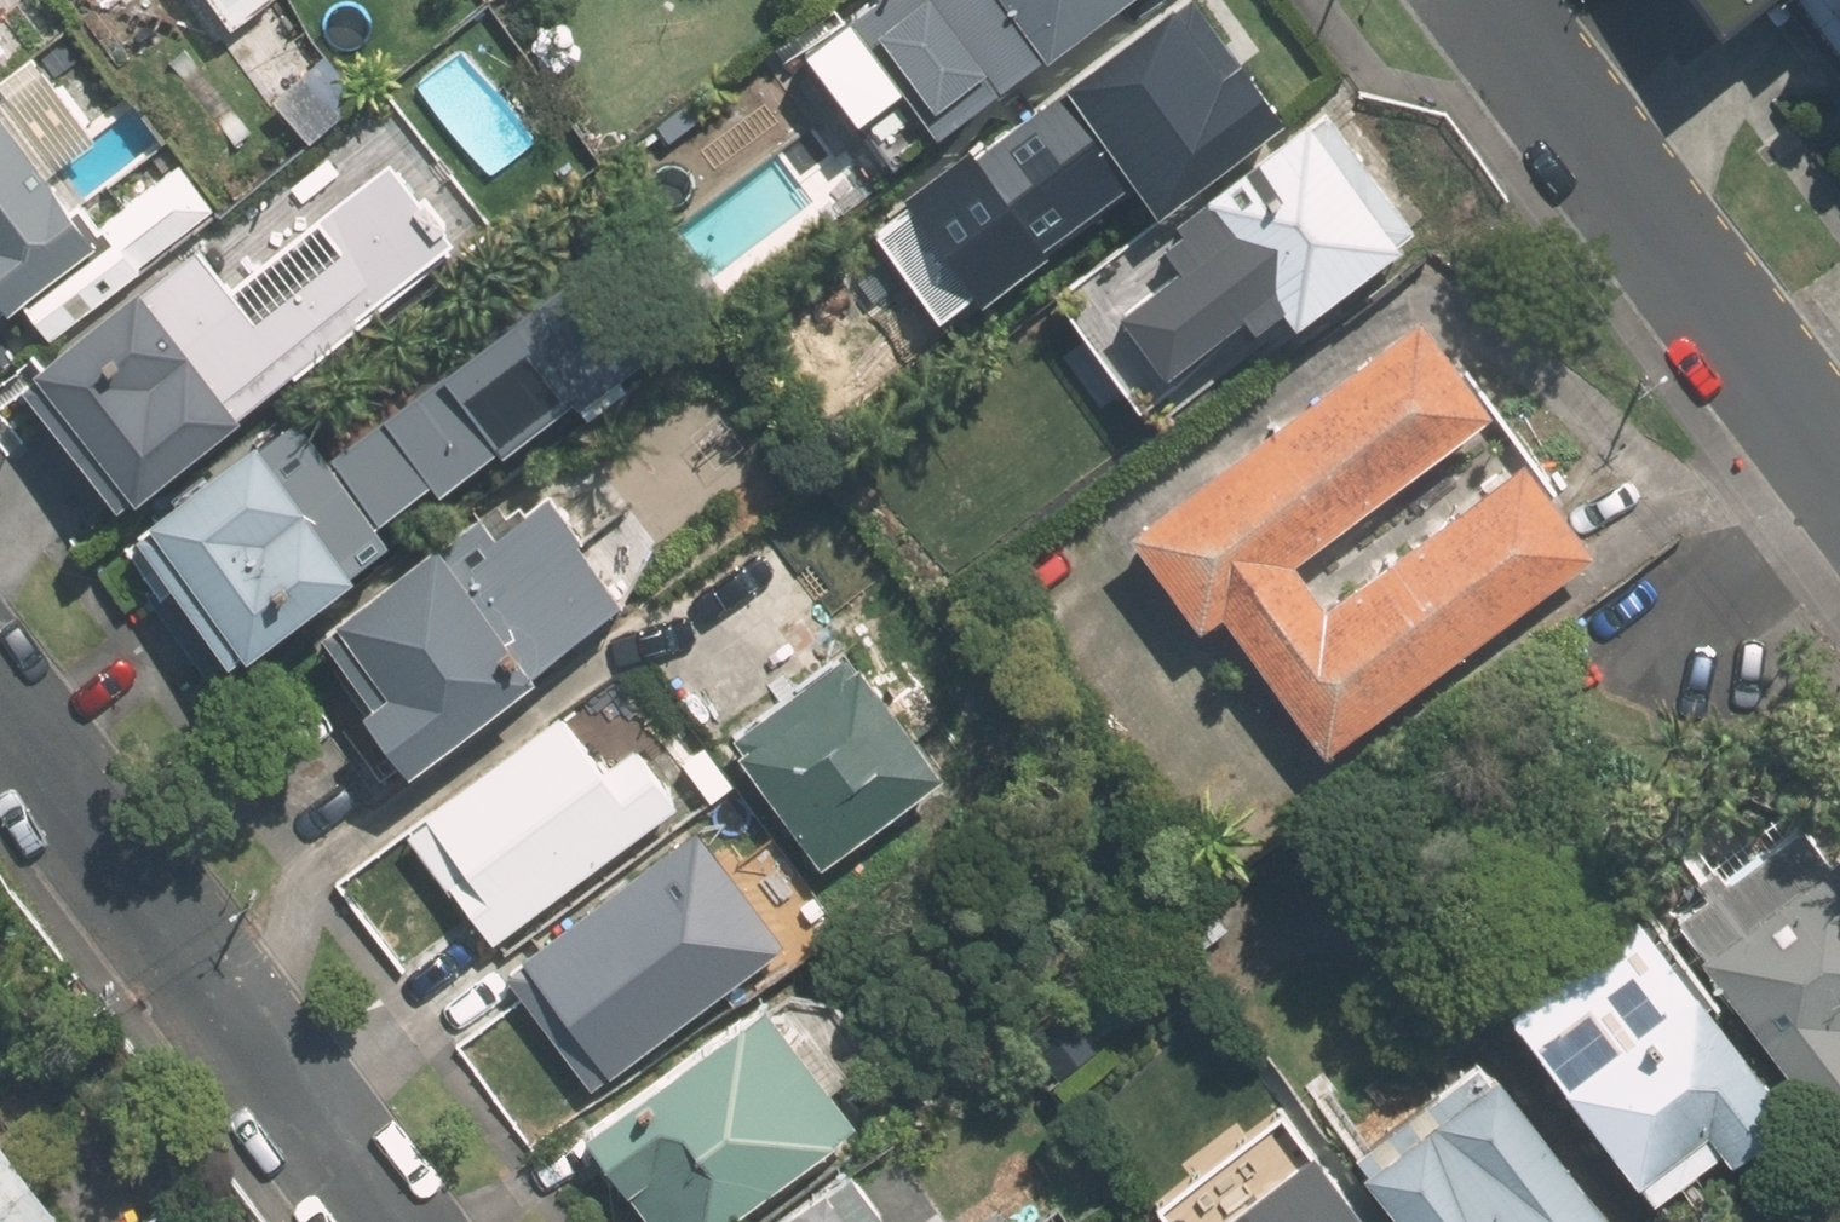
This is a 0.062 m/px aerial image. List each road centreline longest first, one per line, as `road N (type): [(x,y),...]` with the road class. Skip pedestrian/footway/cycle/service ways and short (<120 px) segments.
road 1 (residential): [(383,1221),(0,714)]
road 2 (residential): [(1839,460),(1491,0)]

